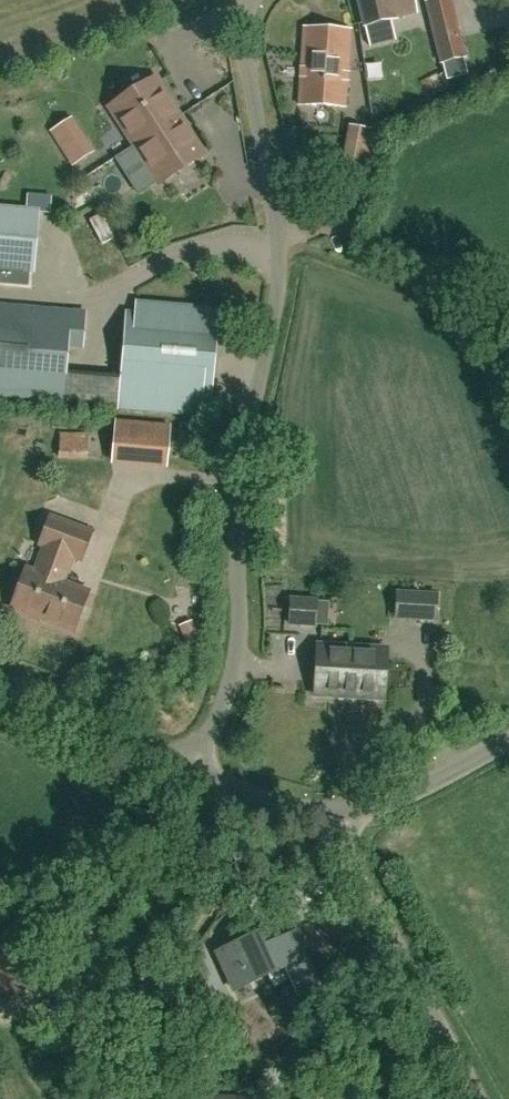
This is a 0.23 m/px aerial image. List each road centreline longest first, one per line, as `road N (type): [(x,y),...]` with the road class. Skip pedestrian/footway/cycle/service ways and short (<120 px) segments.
road 1 (unclassified): [(190,769),(230,683),(239,479),(277,298),(278,242),(247,56),(253,0)]
road 2 (unclassified): [(481,1098),(348,852),(338,813)]
road 3 (unclassified): [(190,769),(0,687)]
road 4 (unclassified): [(338,813),(399,800),(508,742)]
road 5 (unclassified): [(338,813),(263,802),(190,769)]

